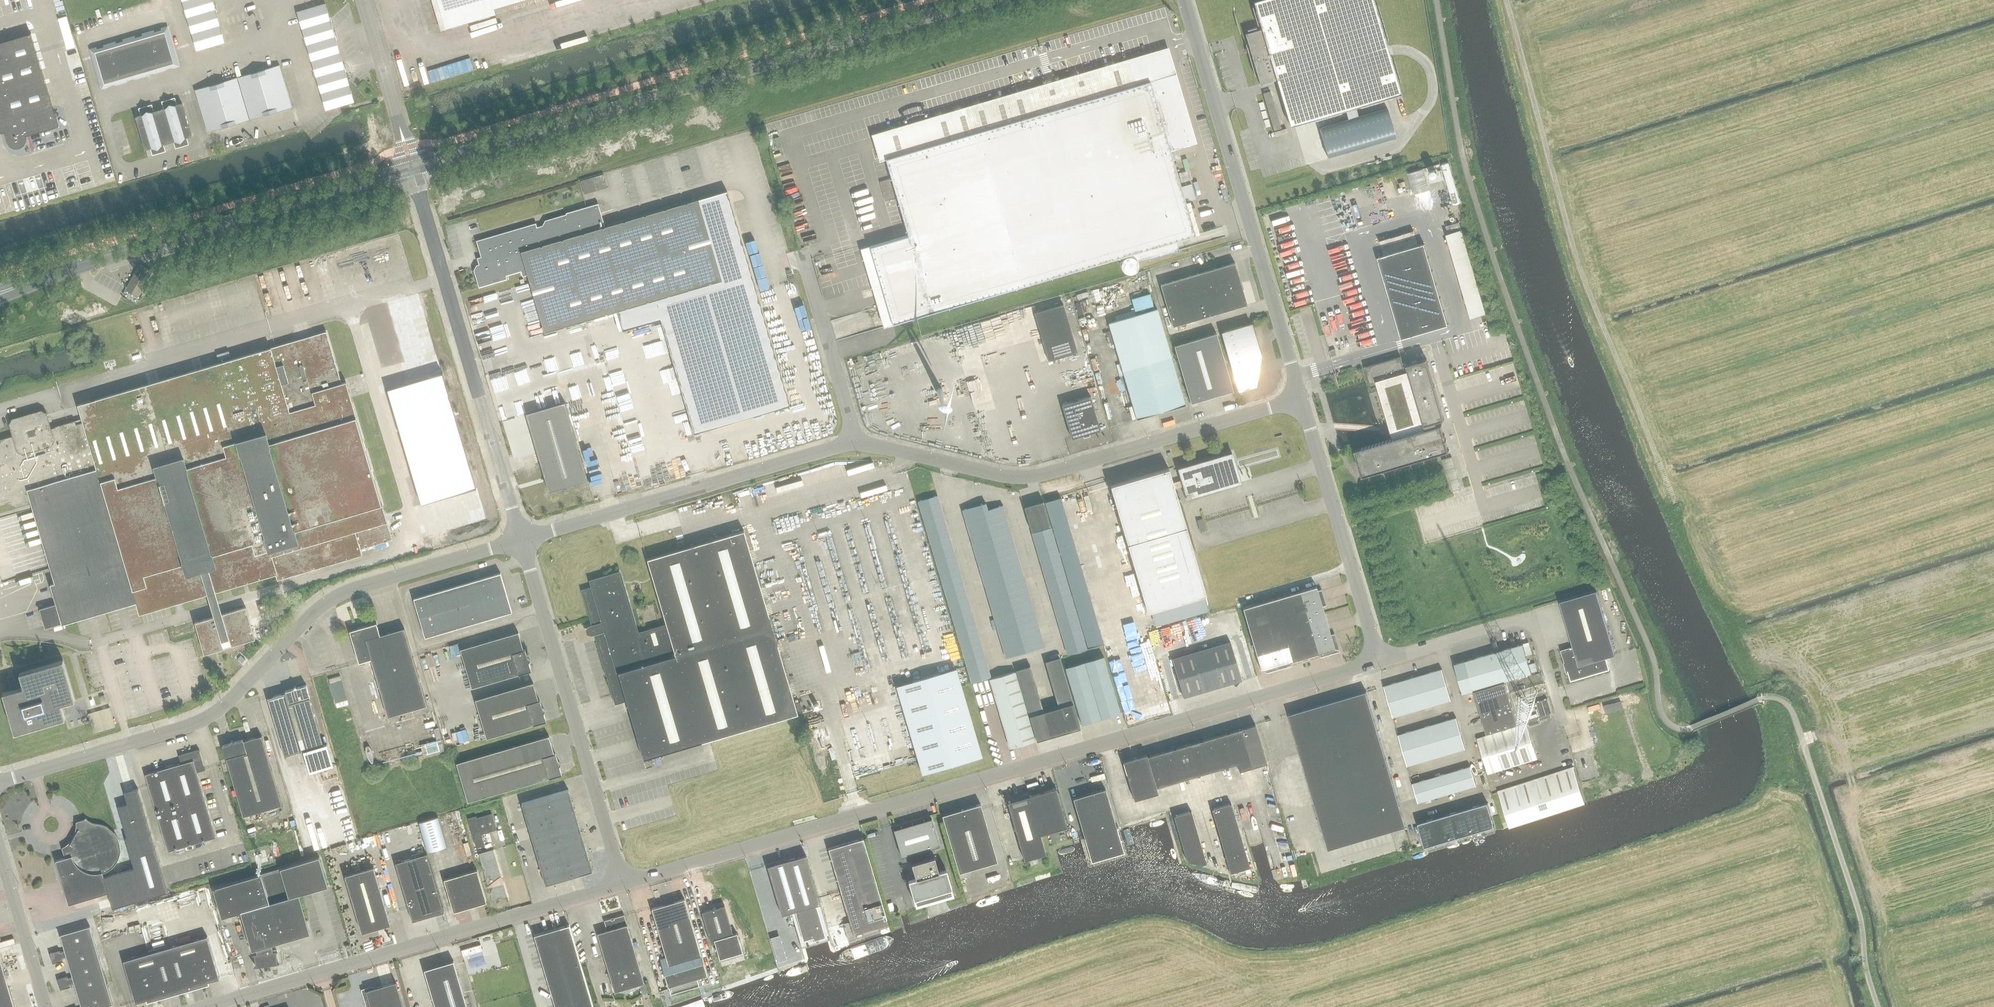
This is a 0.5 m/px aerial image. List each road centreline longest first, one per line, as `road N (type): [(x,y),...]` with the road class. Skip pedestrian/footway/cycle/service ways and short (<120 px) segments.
road 1 (unclassified): [(623,884),(1379,661)]
road 2 (tertiary): [(412,168),(983,0)]
road 3 (unclassified): [(0,782),(199,721),(344,593),(521,540)]
road 4 (track): [(1507,0),(1570,239),(1677,506)]
road 5 (unclassified): [(857,441),(1029,477),(1301,399)]
road 6 (unclassified): [(205,1006),(623,884)]
road 7 (tertiary): [(0,294),(412,168)]
road 8 (unclassified): [(1301,399),(1184,0)]
road 9 (unclassified): [(521,540),(412,168)]
road 10 (unclassified): [(623,884),(521,540)]
road 11 (unclassified): [(521,540),(857,441)]
road 12 (unclassified): [(1379,661),(1301,399)]
road 13 (unclassified): [(1379,661),(1532,616),(1563,722)]
road 14 (unclassified): [(857,441),(802,254)]
road 15 (unclassified): [(412,168),(363,0)]
road 16 (unclassified): [(46,1006),(0,851)]

